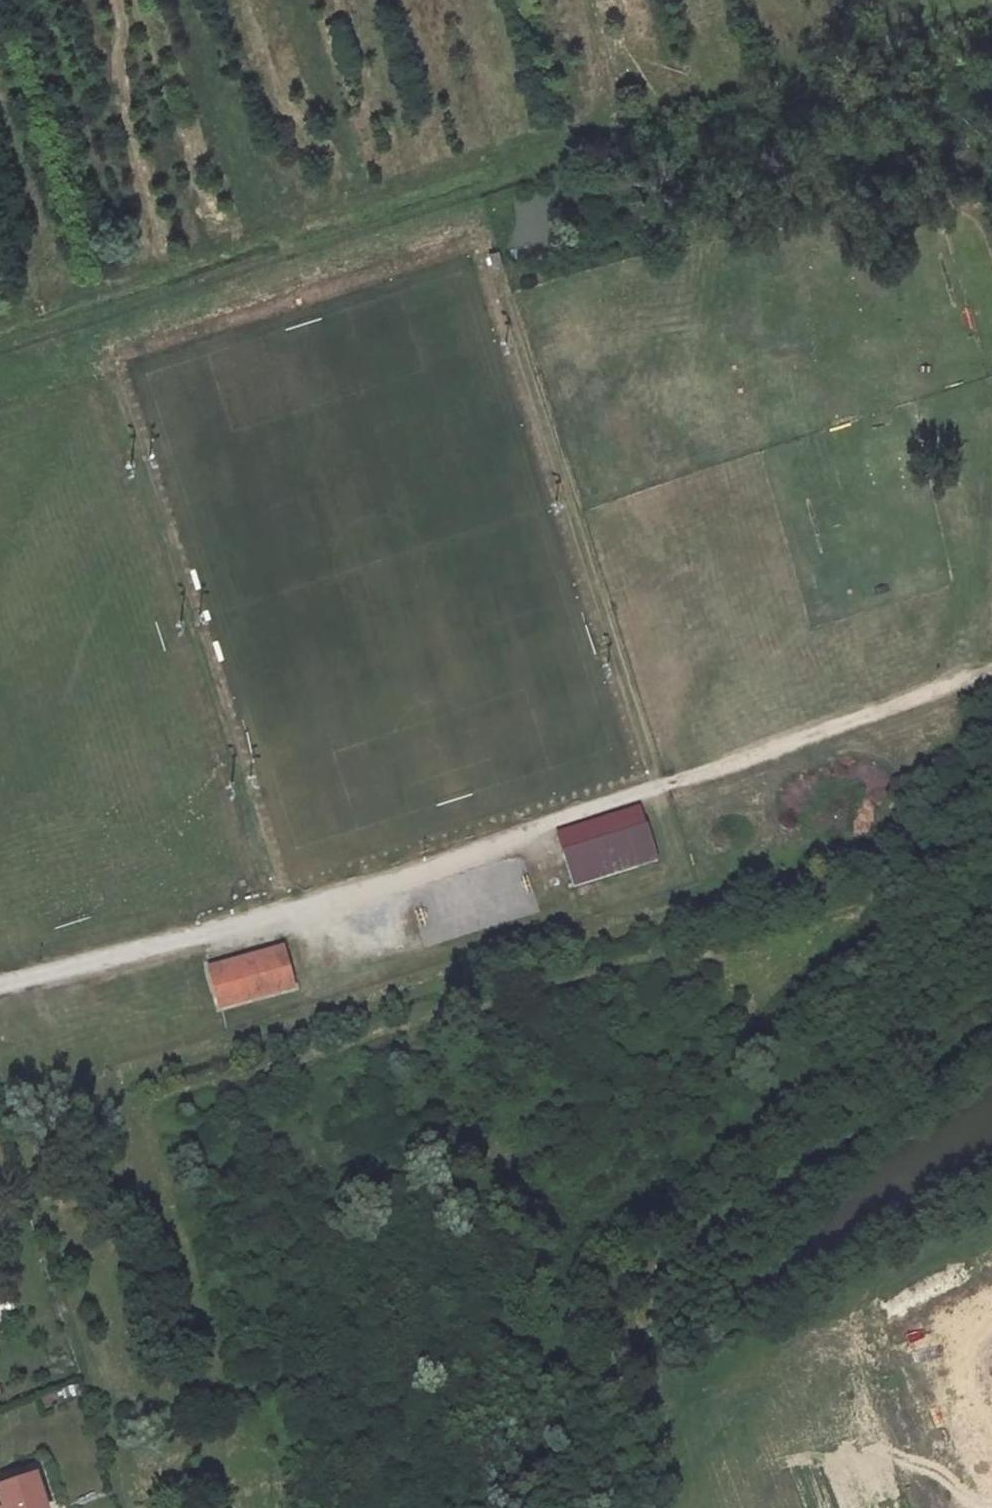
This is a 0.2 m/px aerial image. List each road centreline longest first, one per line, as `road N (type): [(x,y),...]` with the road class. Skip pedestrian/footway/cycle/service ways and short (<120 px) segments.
road 1 (track): [(0,323),(574,138),(598,121),(608,75),(586,0)]
road 2 (track): [(991,670),(665,784)]

